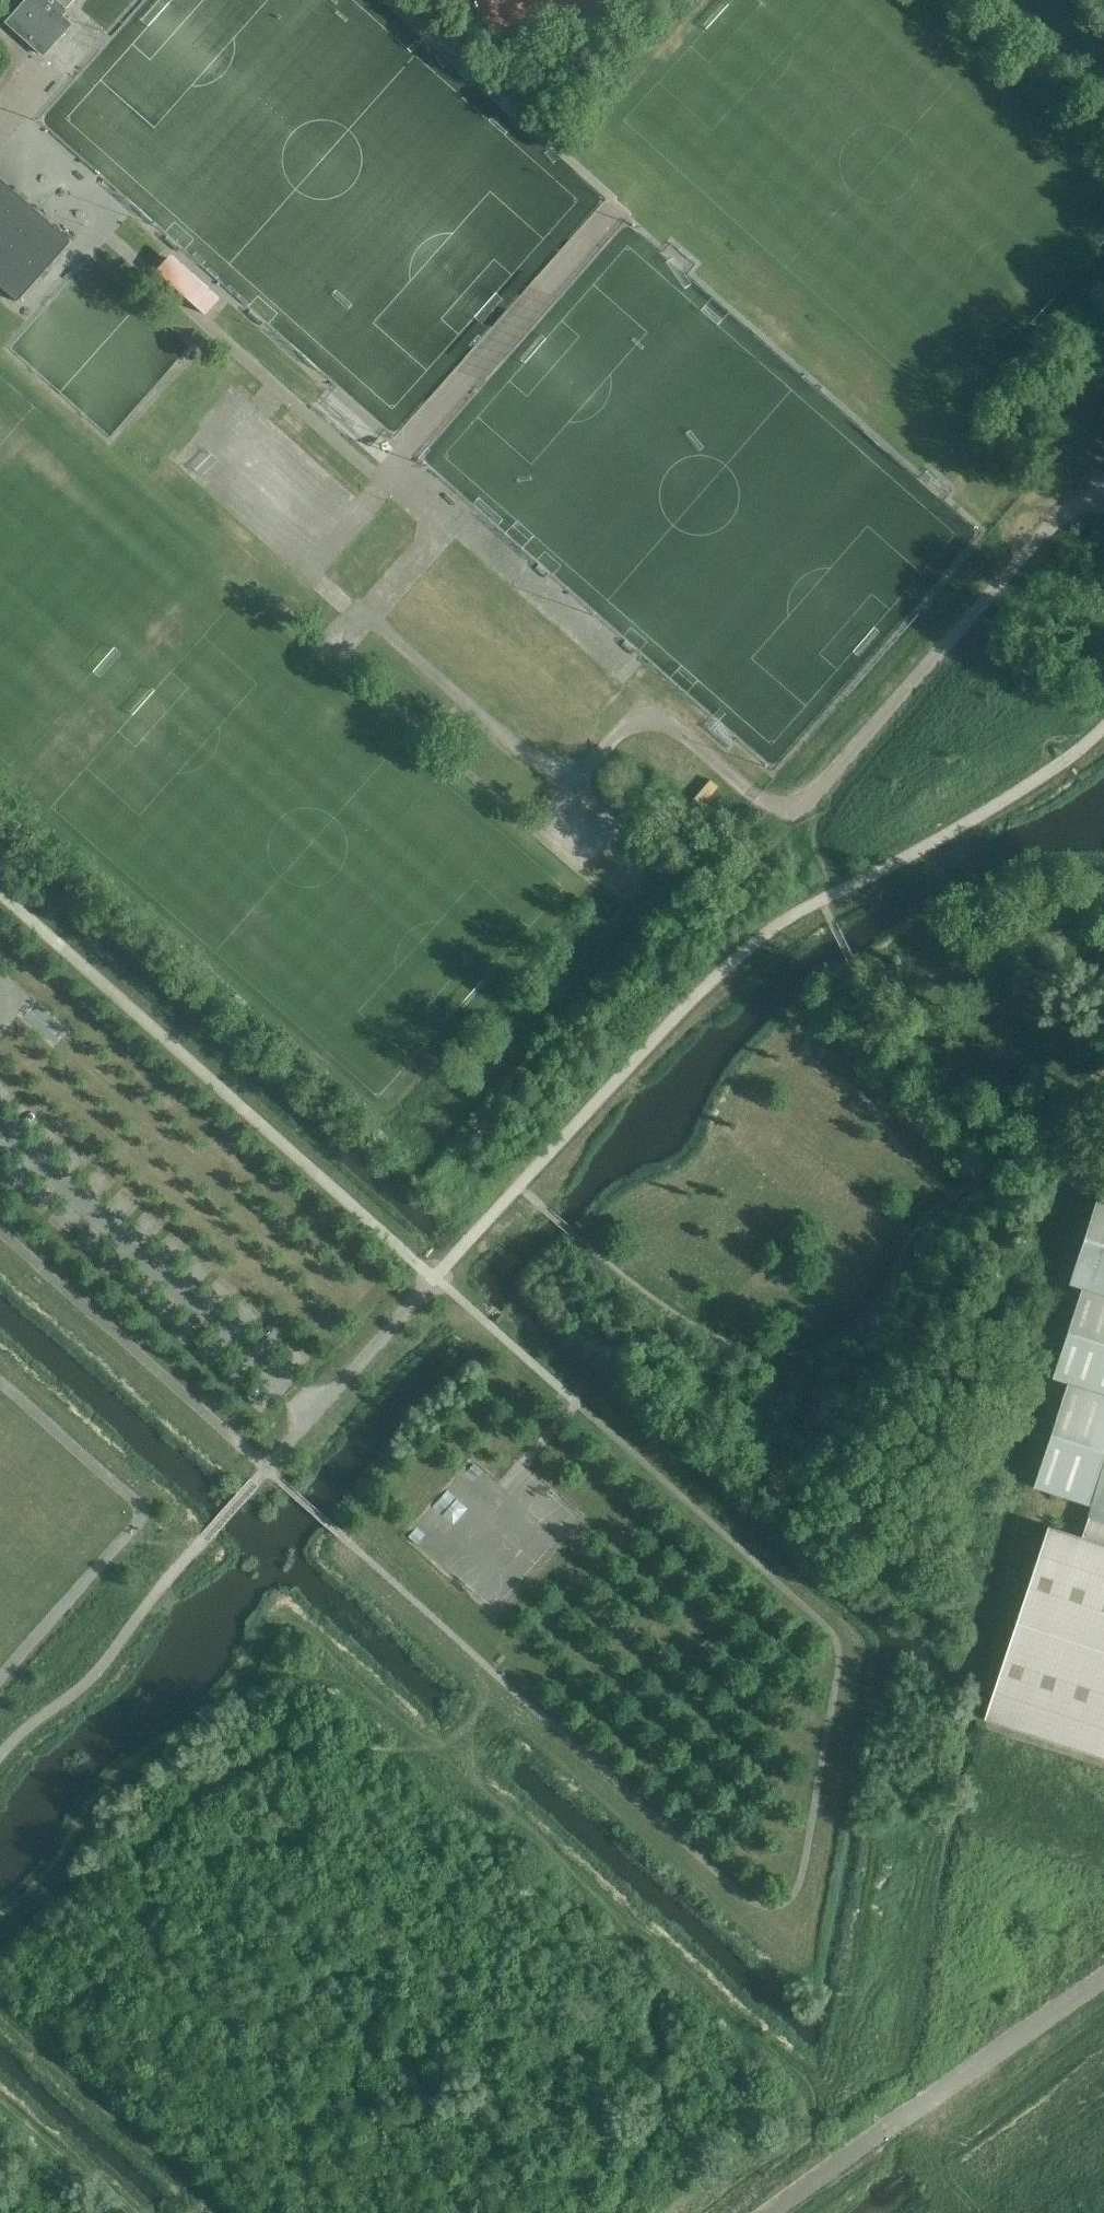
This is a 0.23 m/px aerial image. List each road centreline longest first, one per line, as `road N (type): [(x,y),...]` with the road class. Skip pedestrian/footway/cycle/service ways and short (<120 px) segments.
road 1 (unclassified): [(1103,508),(1061,515),(810,803),(773,810),(756,803),(684,735),(640,714),(575,778)]

